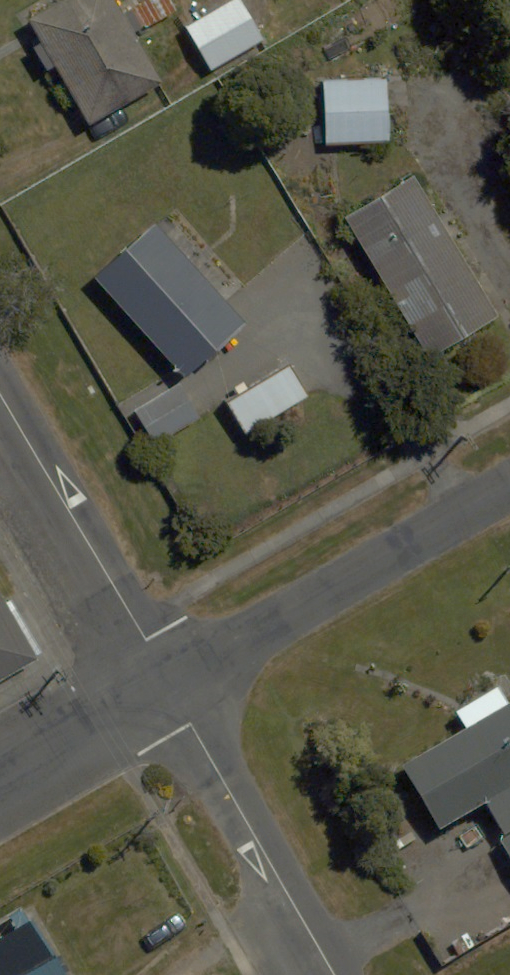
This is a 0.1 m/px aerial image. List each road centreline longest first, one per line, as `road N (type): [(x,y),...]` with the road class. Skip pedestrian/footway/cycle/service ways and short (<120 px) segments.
road 1 (residential): [(168,683),(509,485)]
road 2 (residential): [(0,392),(168,683)]
road 3 (residential): [(168,683),(336,974)]
road 4 (residential): [(0,781),(168,683)]

